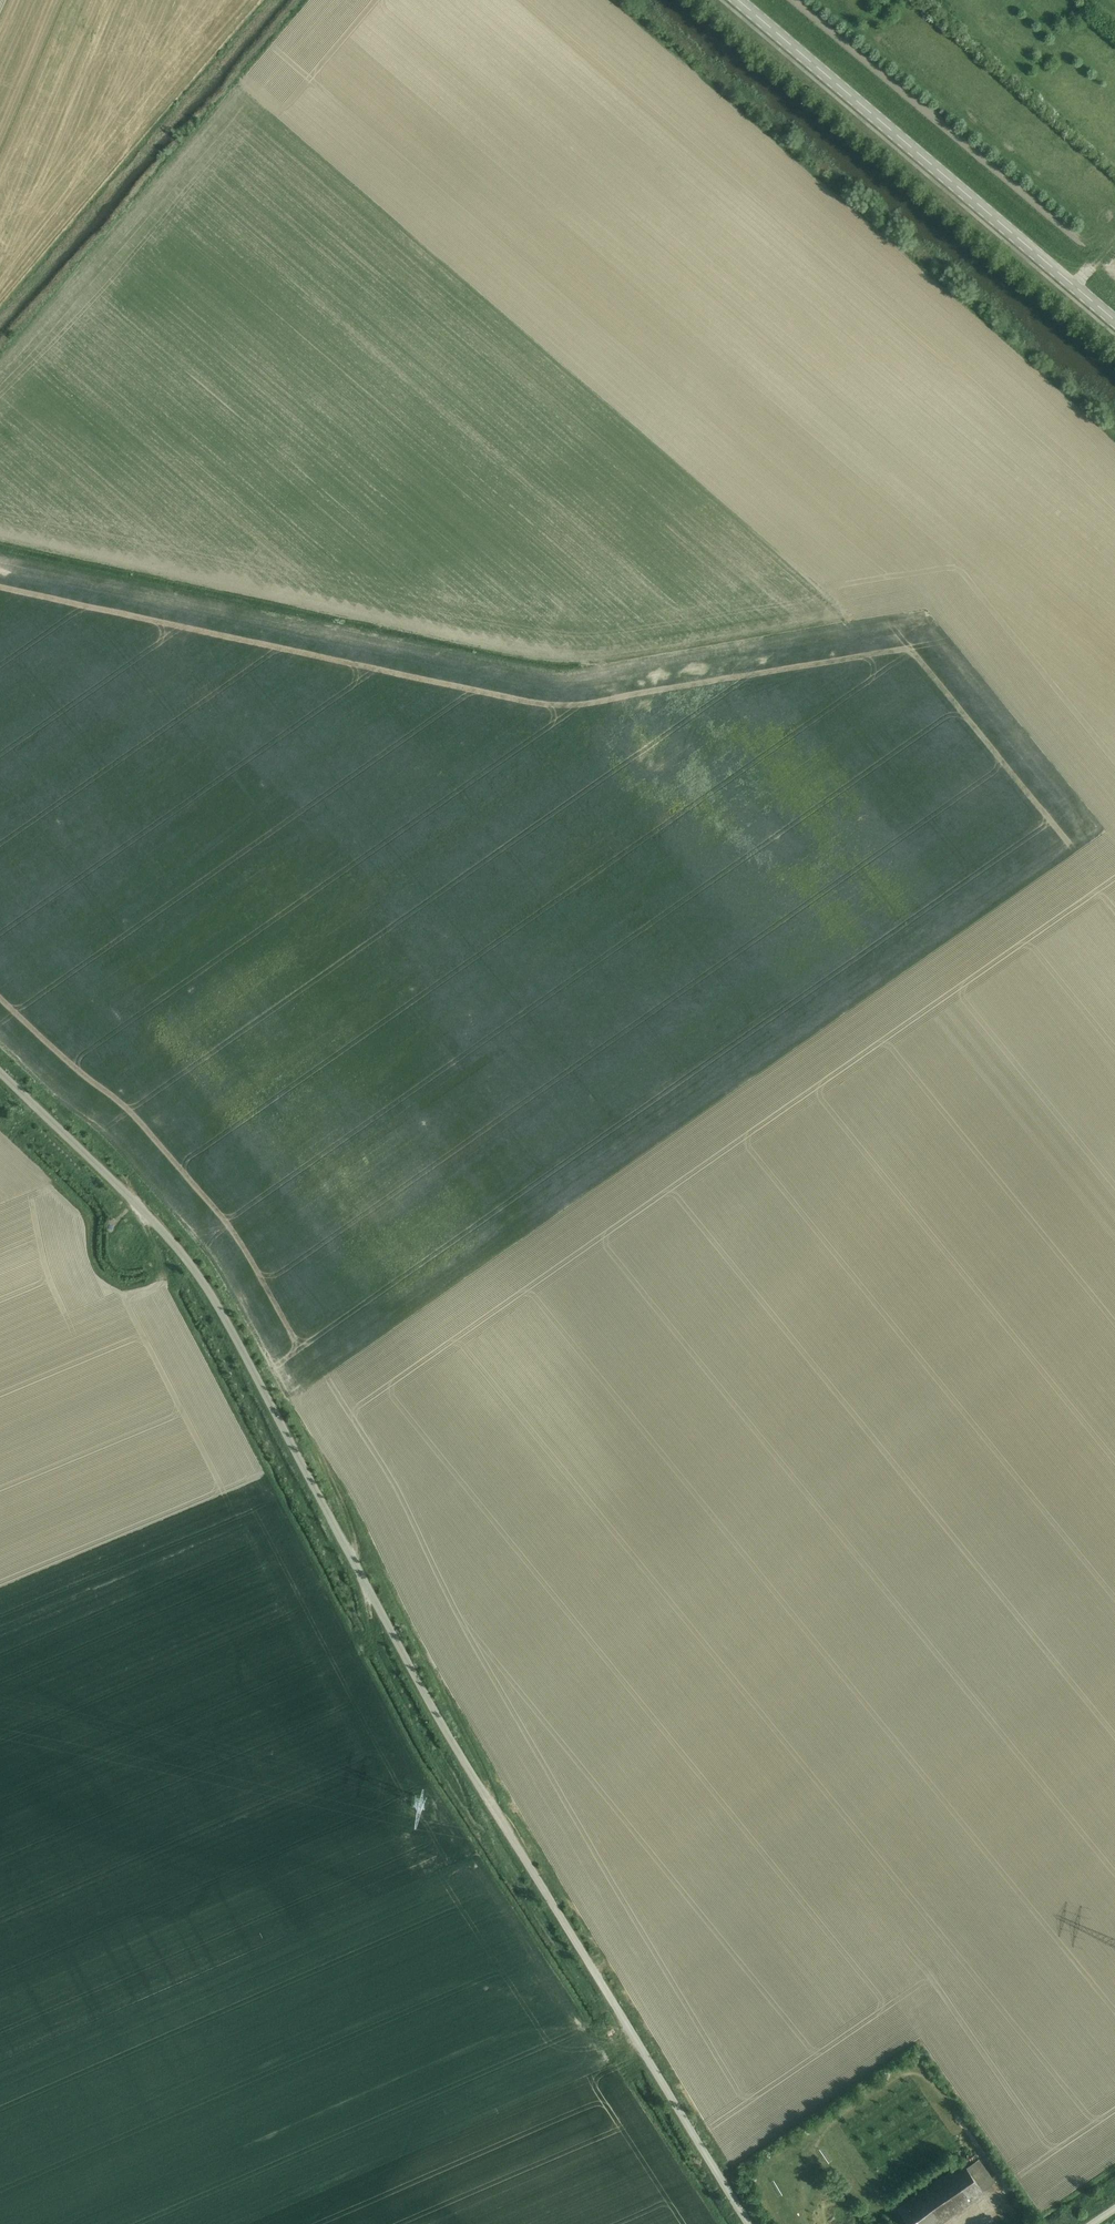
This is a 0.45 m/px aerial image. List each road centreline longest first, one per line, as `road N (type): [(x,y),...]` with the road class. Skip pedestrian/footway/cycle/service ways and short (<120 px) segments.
road 1 (unclassified): [(751,2223),(428,1702),(170,1239),(0,1071)]
road 2 (tertiary): [(1114,323),(737,0)]

